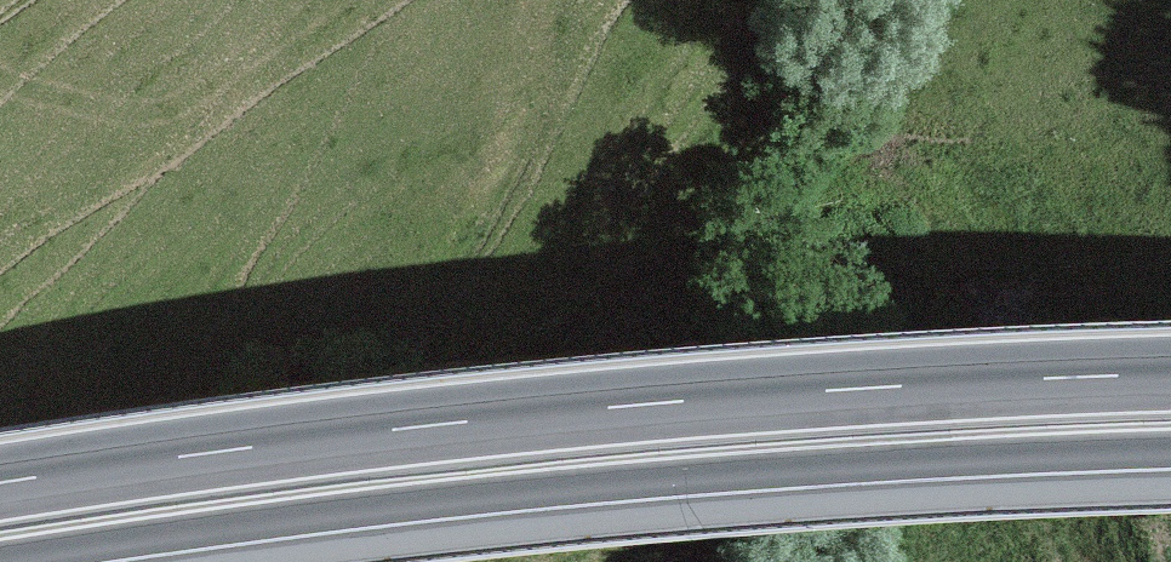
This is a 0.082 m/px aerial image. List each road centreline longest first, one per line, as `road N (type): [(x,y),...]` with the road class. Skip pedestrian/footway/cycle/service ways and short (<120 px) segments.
road 1 (trunk): [(1170,375),(648,404),(0,483)]
road 2 (trunk): [(0,559),(653,480),(1170,451)]

